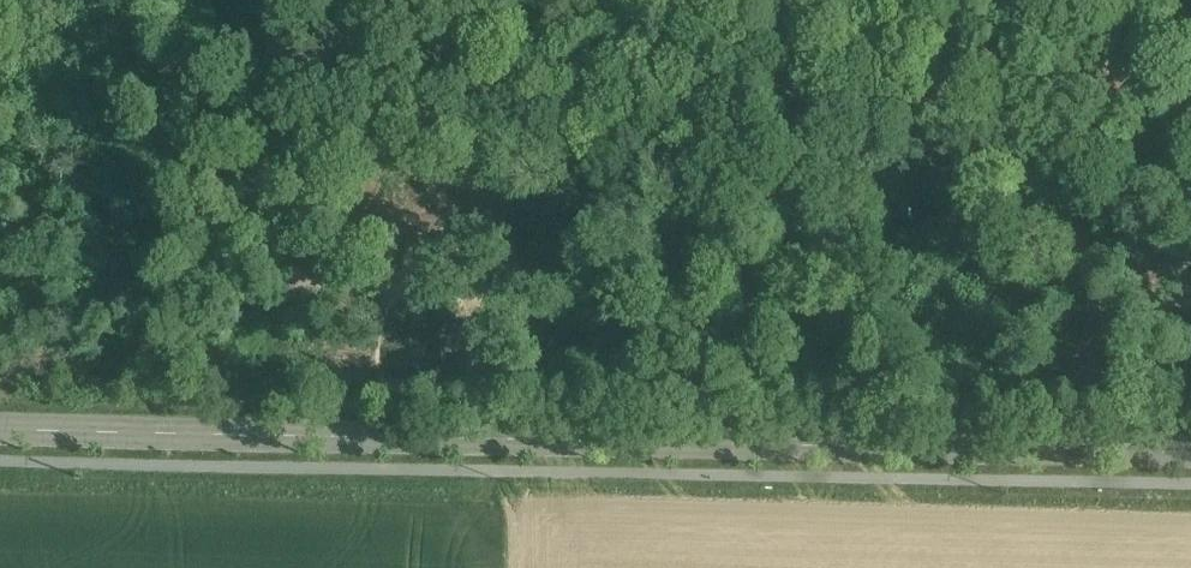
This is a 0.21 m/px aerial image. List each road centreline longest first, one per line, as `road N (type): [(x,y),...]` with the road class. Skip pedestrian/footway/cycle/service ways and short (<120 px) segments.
road 1 (track): [(1190,310),(268,263),(108,274),(0,268)]
road 2 (tertiary): [(1190,456),(0,424)]

